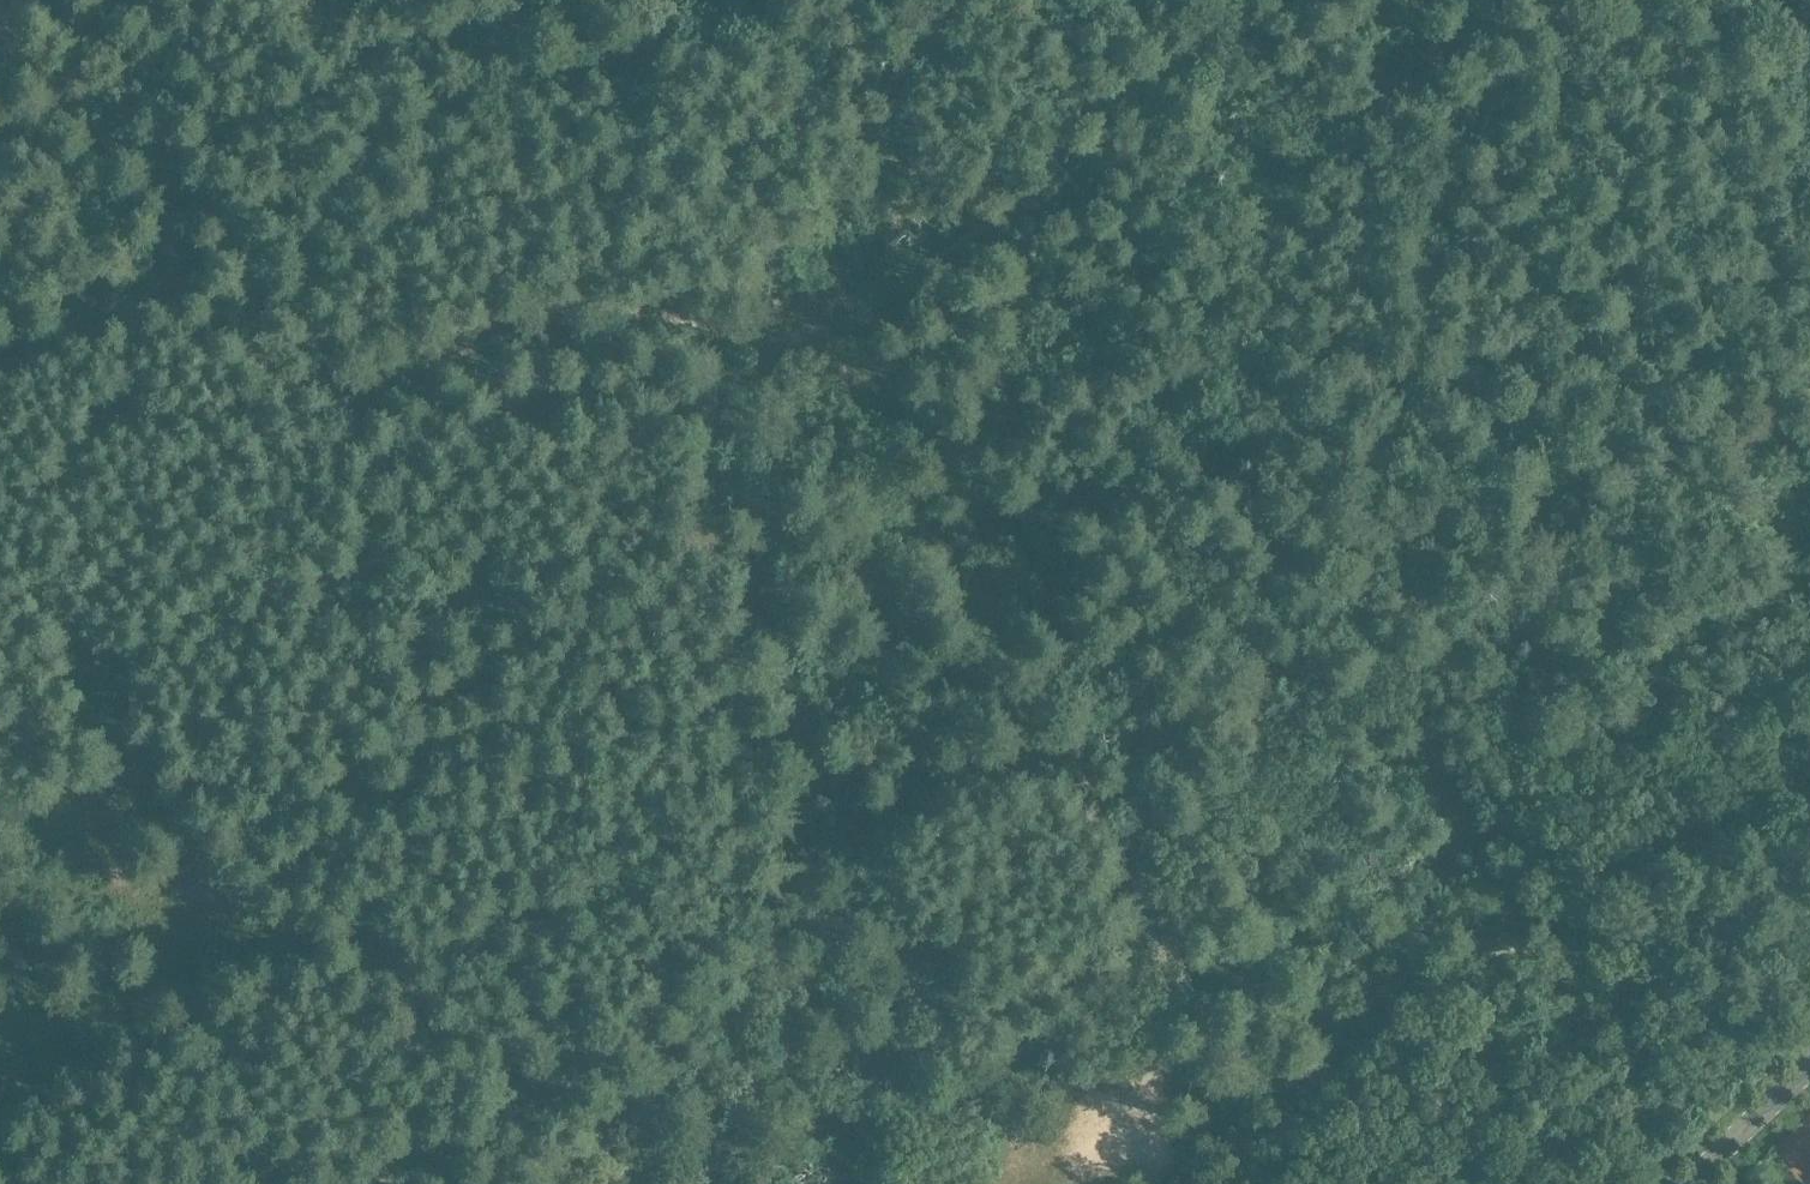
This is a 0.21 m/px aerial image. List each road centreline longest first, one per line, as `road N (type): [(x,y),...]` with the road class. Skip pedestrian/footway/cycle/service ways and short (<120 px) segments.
road 1 (track): [(1809,732),(1773,742),(1720,794),(1653,883),(1596,941),(1570,953),(1519,948),(1395,1014),(1277,1116),(1245,1183)]
road 2 (tertiary): [(1698,1183),(1809,1074)]

